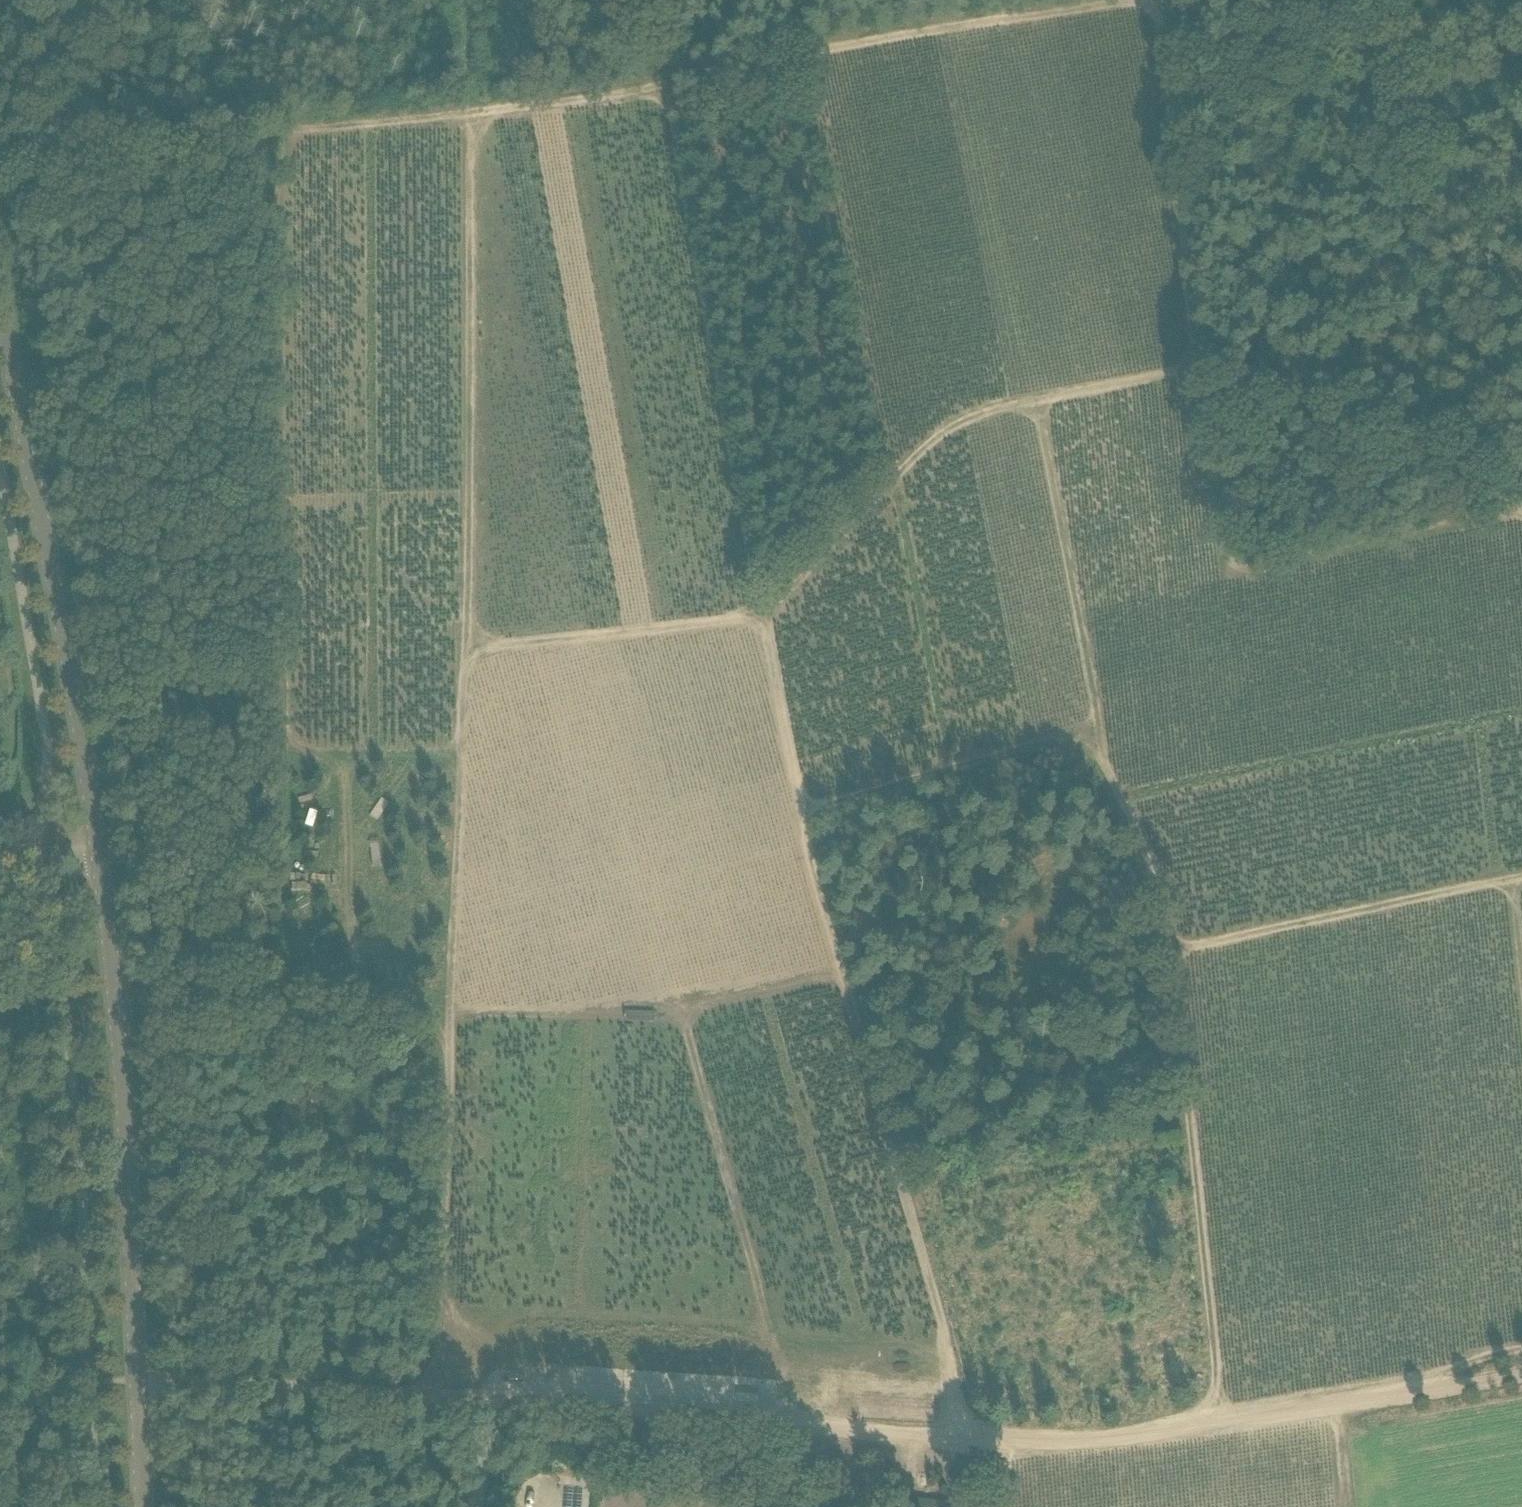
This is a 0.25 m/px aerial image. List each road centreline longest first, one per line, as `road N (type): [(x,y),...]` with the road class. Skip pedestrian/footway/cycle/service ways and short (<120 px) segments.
road 1 (track): [(137,1386),(1091,1441),(1521,1372)]
road 2 (track): [(966,1434),(935,1290),(802,806),(667,83)]
road 3 (track): [(427,1400),(444,1309),(466,650),(469,114)]
road 4 (track): [(1521,512),(1208,364),(961,422),(765,616),(466,650)]
road 5 (track): [(0,166),(593,98),(812,52),(1136,0)]
road 6 (track): [(1219,1421),(1173,945),(1152,858),(1095,734),(1038,399)]
road 7 (track): [(1146,0),(1167,28),(1231,565),(1521,514)]
road 8 (tertiary): [(143,1506),(101,857)]
road 9 (tertiary): [(101,857),(84,723),(0,313)]
road 10 (track): [(1173,945),(1521,876)]
road 11 (track): [(802,806),(1095,734)]

